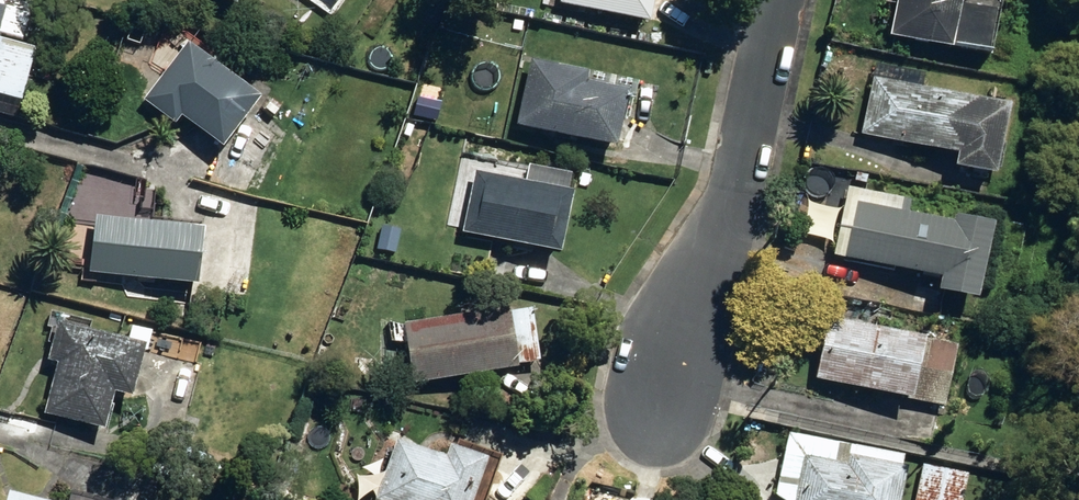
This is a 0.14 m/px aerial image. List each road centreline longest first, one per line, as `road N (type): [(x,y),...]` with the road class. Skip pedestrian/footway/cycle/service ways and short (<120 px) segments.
road 1 (residential): [(785,0),(746,197),(656,406)]

